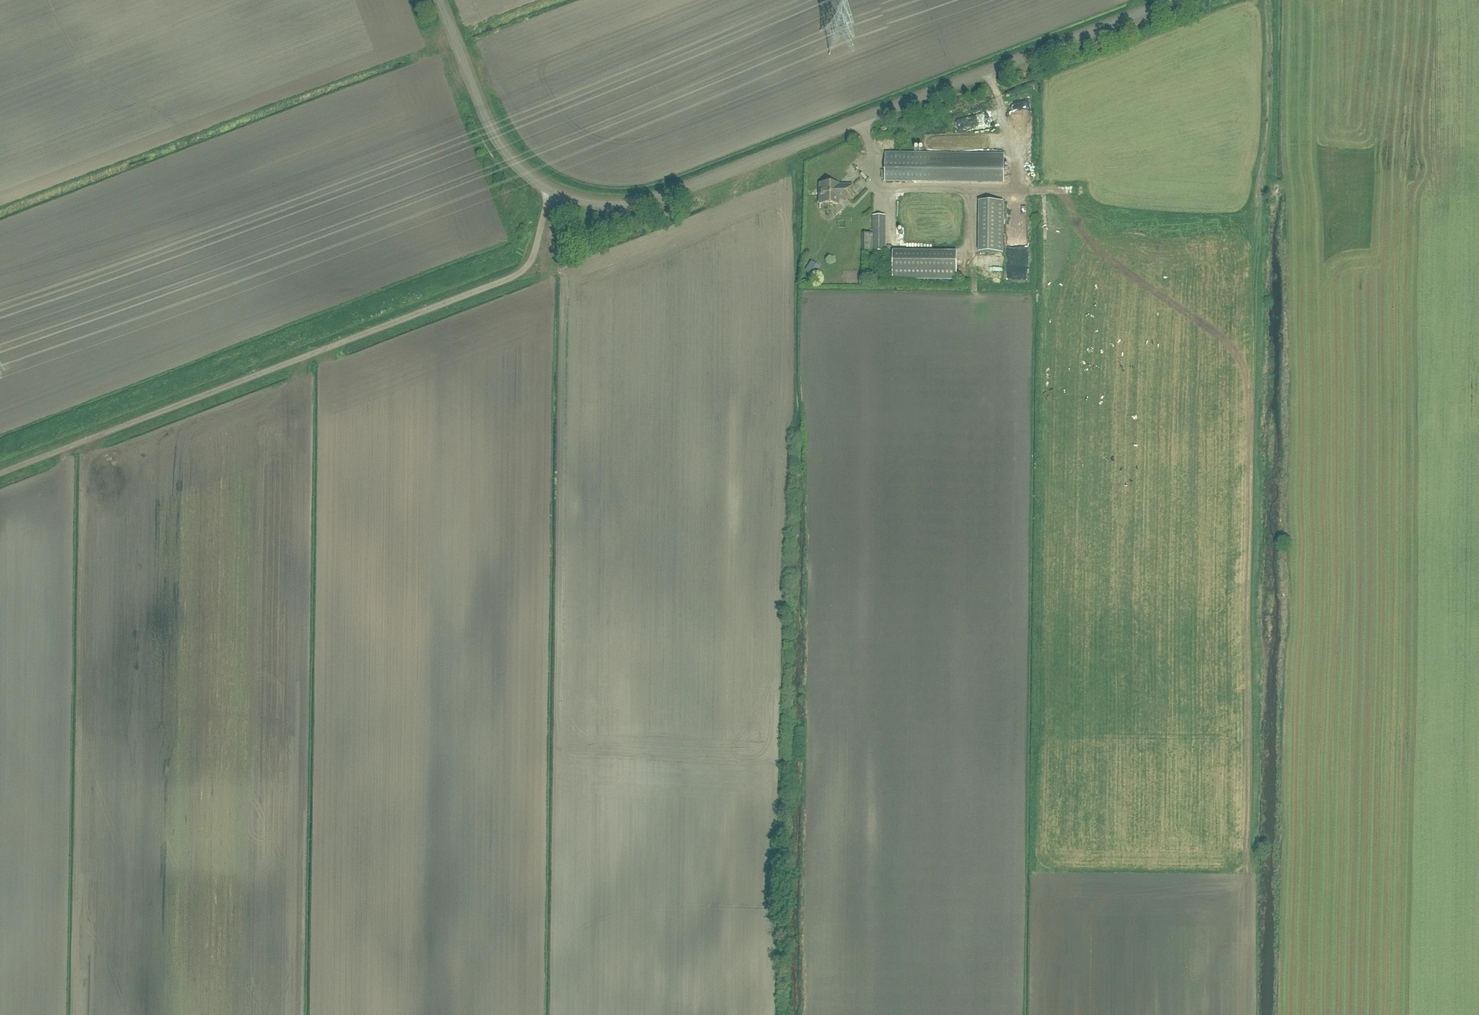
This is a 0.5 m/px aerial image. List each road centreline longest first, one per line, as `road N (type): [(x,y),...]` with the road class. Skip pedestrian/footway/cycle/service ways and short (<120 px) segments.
road 1 (unclassified): [(1177,0),(683,189),(612,205),(550,192),(514,163),(478,103),(438,0)]
road 2 (track): [(550,192),(533,253),(518,273),(0,474)]

